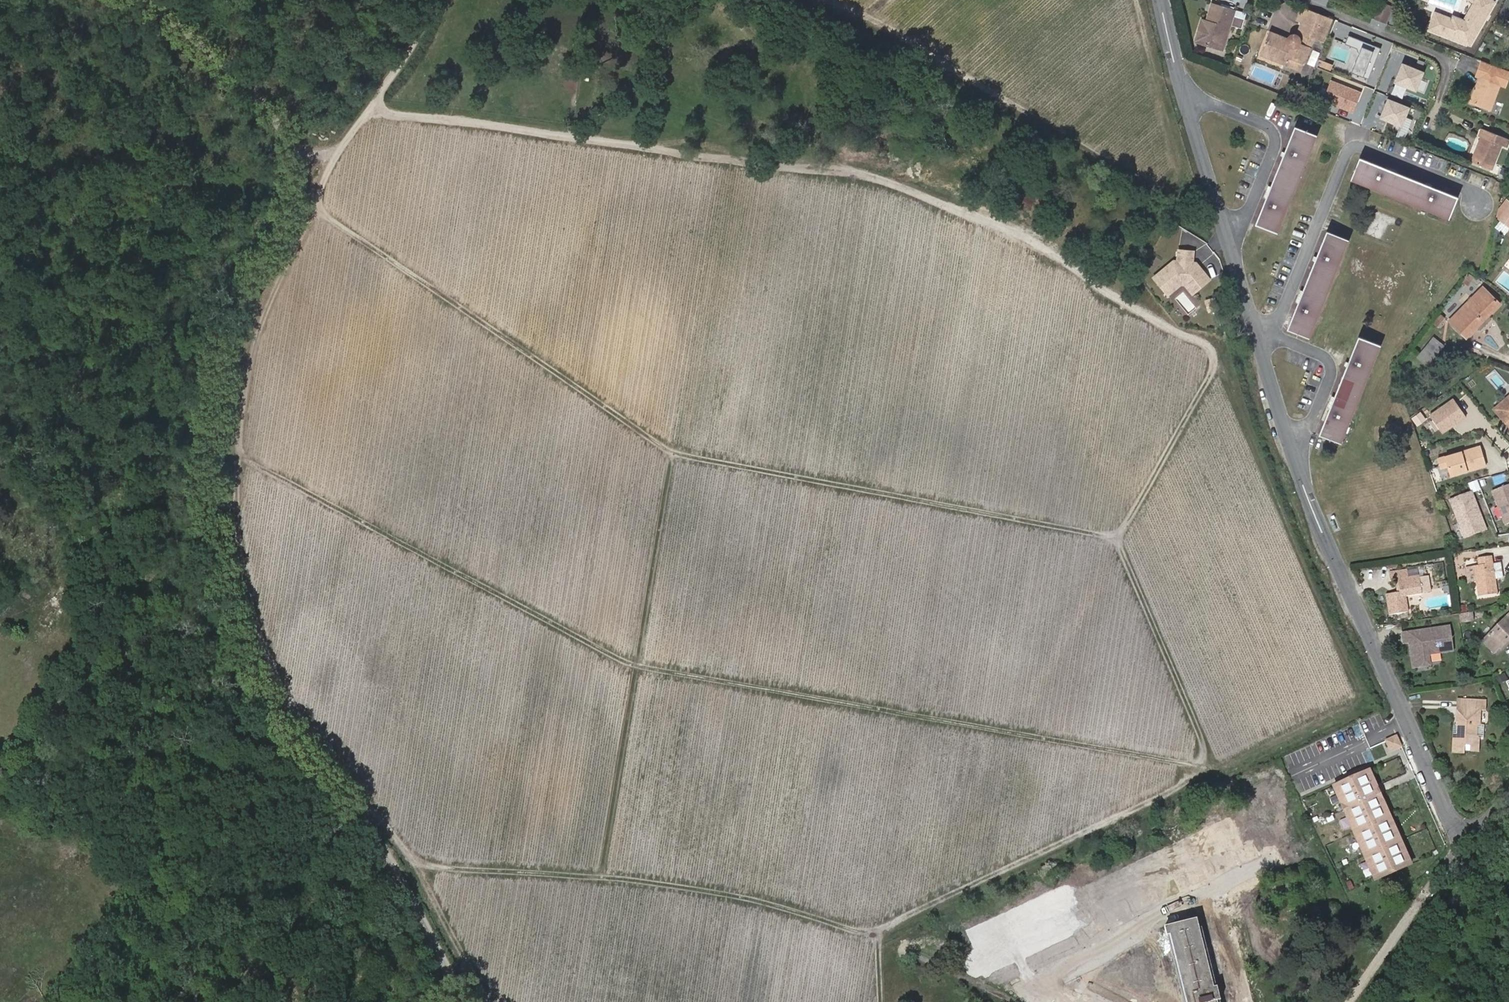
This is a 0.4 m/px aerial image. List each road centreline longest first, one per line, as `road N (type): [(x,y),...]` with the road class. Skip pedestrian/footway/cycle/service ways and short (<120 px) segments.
road 1 (track): [(383,859),(767,902),(874,935),(1212,769),(1119,537),(671,454),(635,666)]
road 2 (unclassified): [(149,0),(277,98),(297,136),(300,187),(253,282),(228,366),(218,453),(228,553),(251,653),(473,1001)]
road 3 (track): [(378,110),(870,177),(1074,265),(1099,289),(1210,347),(1216,362),(1212,390),(1119,537)]
road 4 (track): [(218,453),(241,457),(635,666),(1212,769)]
road 5 (track): [(300,187),(671,454)]
road 6 (residential): [(1463,833),(1453,827),(1290,445)]
road 7 (residential): [(1275,326),(1354,147),(1465,187),(1479,204)]
road 8 (track): [(635,666),(599,880)]
road 9 (residential): [(1225,236),(1246,214),(1275,140),(1264,124),(1184,102)]
road 10 (unclassified): [(1463,833),(1350,1001)]
road 11 (track): [(1151,938),(1162,908),(1206,903),(1220,919),(1241,1001)]
road 12 (residential): [(1275,326),(1281,338),(1331,365),(1309,424),(1290,445)]
road 13 (residential): [(1225,236),(1184,102)]

